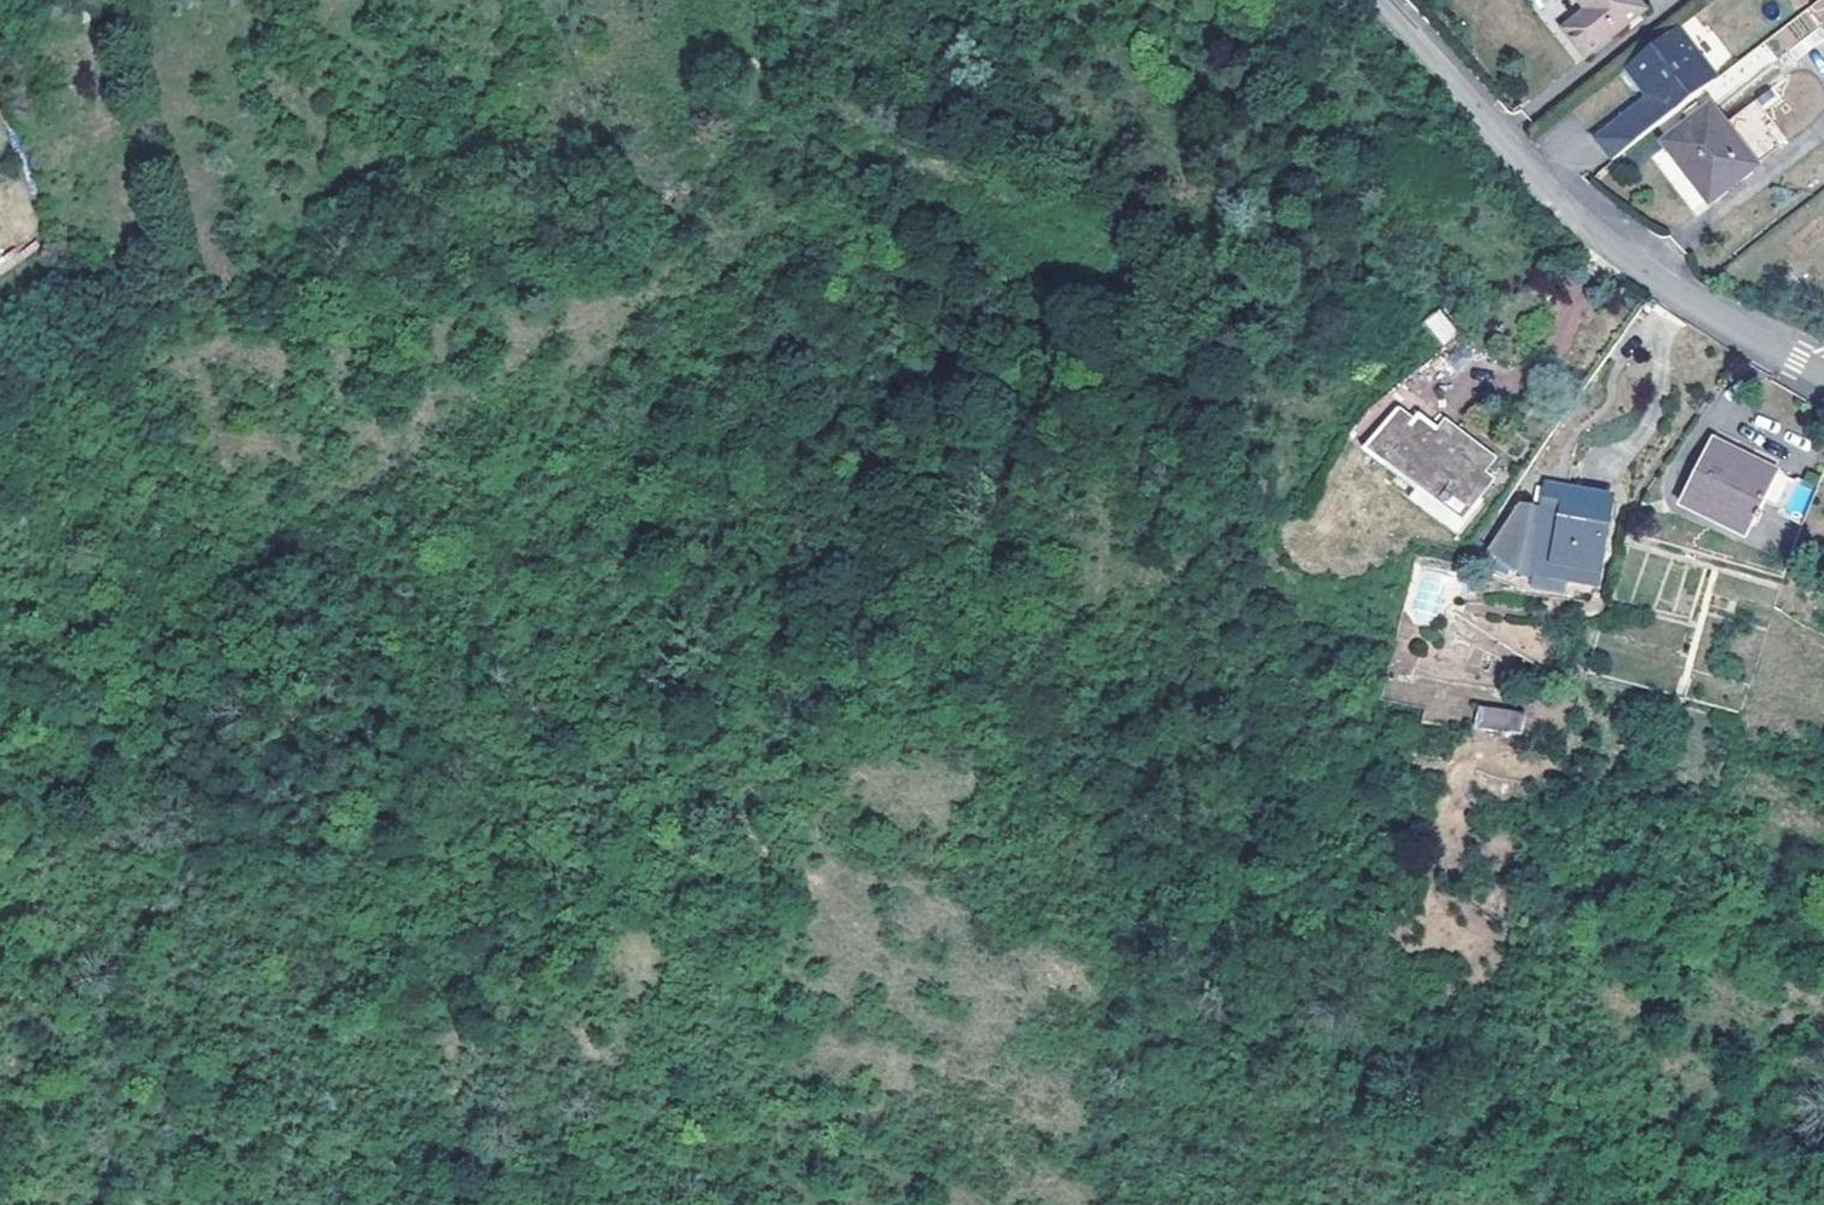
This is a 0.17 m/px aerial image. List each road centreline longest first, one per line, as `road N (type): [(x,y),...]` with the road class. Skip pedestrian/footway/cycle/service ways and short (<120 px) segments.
road 1 (residential): [(1823,373),(1698,305),(1604,238),(1533,173),(1382,0)]

